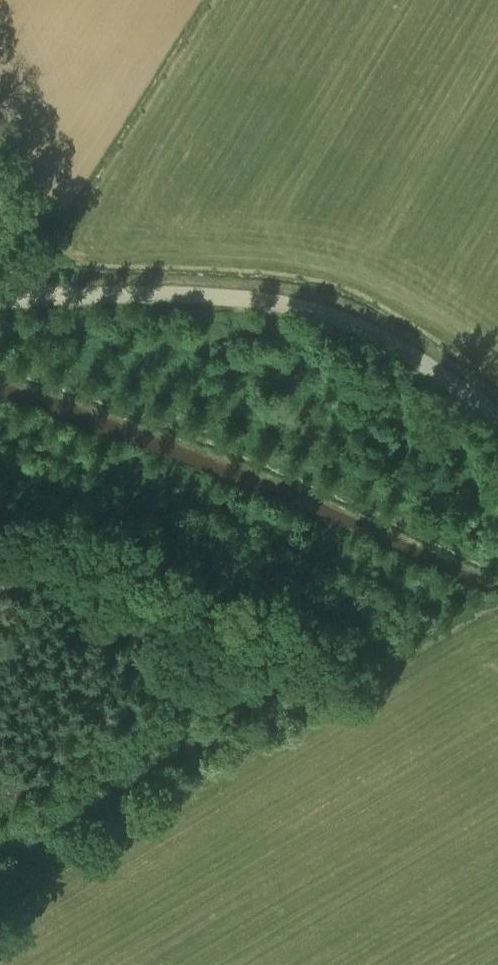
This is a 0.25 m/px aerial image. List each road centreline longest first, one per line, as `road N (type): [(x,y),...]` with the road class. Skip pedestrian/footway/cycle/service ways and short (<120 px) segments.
road 1 (unclassified): [(0,306),(139,297),(324,314),(401,350),(497,412)]

